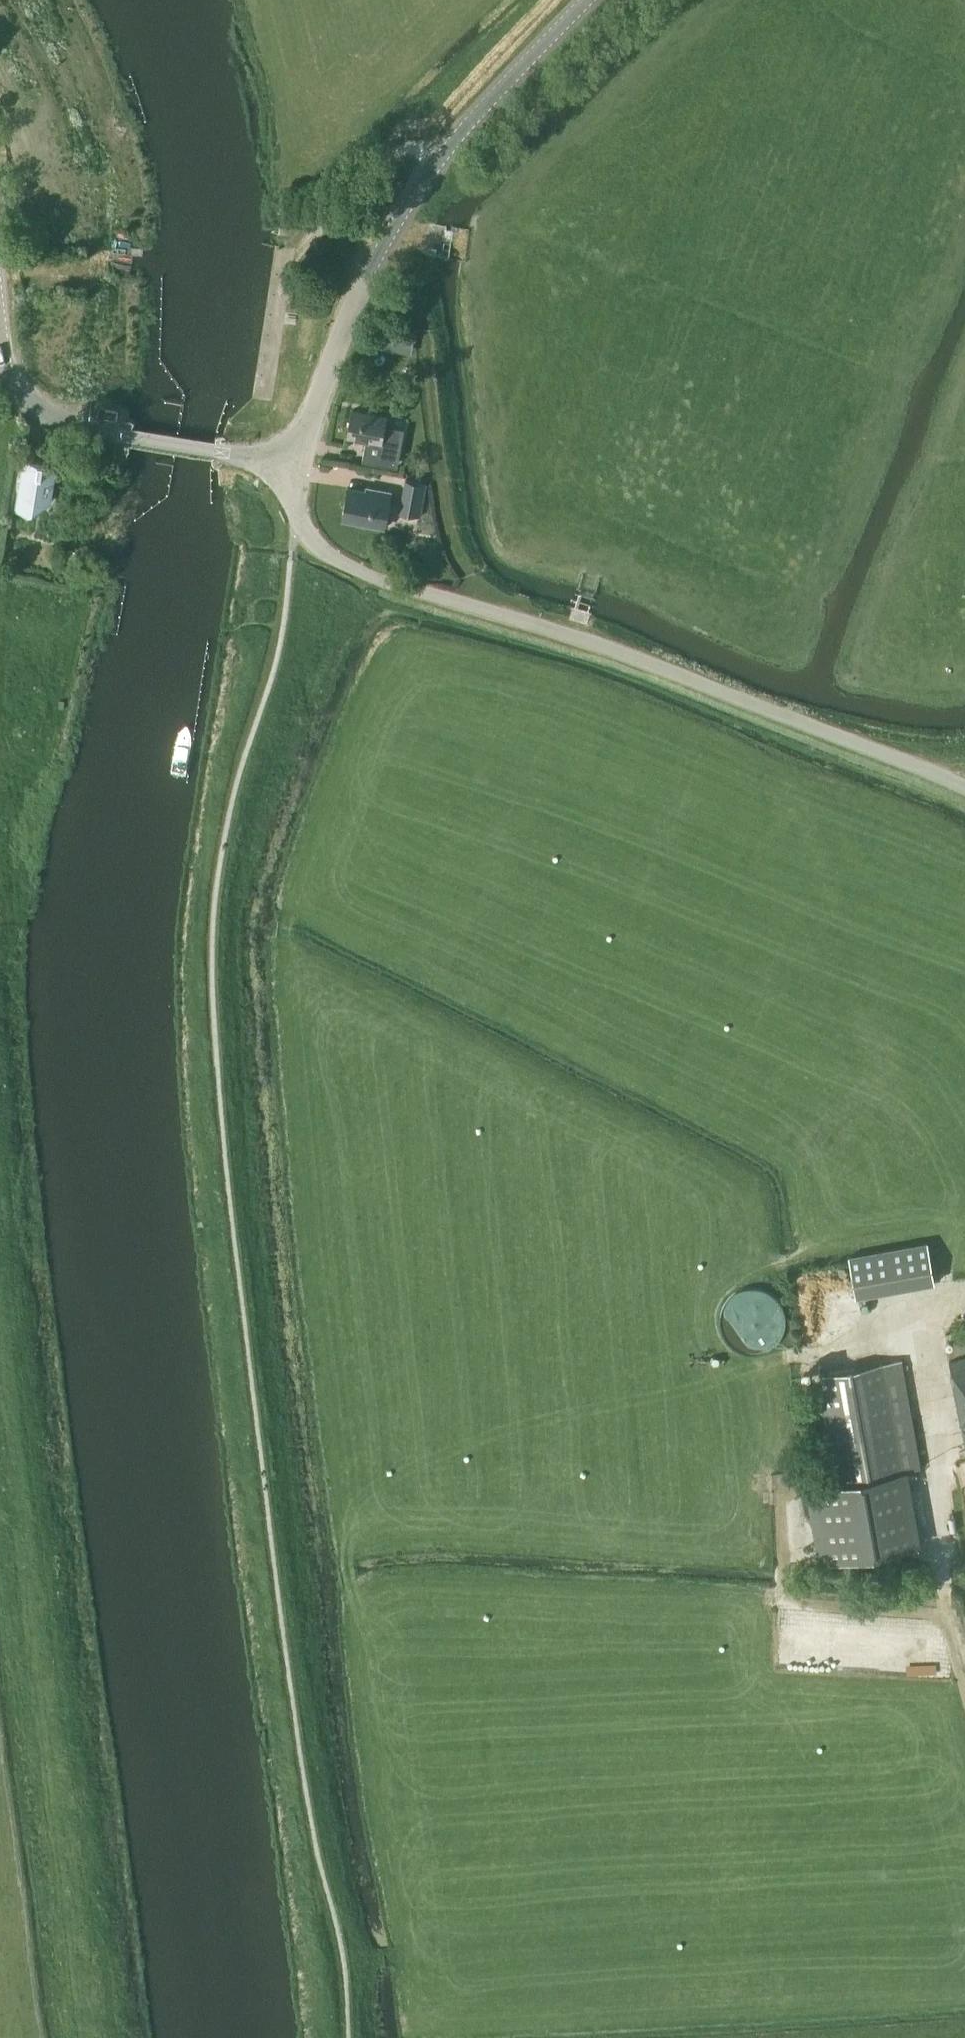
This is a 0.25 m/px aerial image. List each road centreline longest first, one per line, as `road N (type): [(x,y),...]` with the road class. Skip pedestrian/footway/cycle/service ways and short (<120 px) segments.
road 1 (unclassified): [(964,787),(588,637),(361,571),(312,541),(288,468)]
road 2 (tertiary): [(288,468),(356,303),(439,158),(589,0)]
road 3 (tertiary): [(221,452),(57,419),(19,388),(0,331)]

